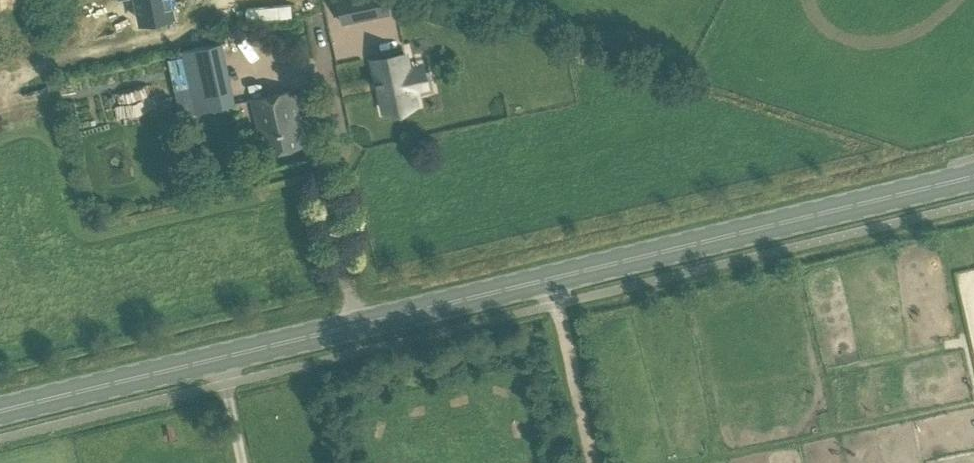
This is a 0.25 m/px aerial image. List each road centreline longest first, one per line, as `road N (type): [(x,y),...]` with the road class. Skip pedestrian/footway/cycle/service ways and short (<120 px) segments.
road 1 (primary): [(0,412),(973,176)]
road 2 (track): [(593,462),(562,319)]

